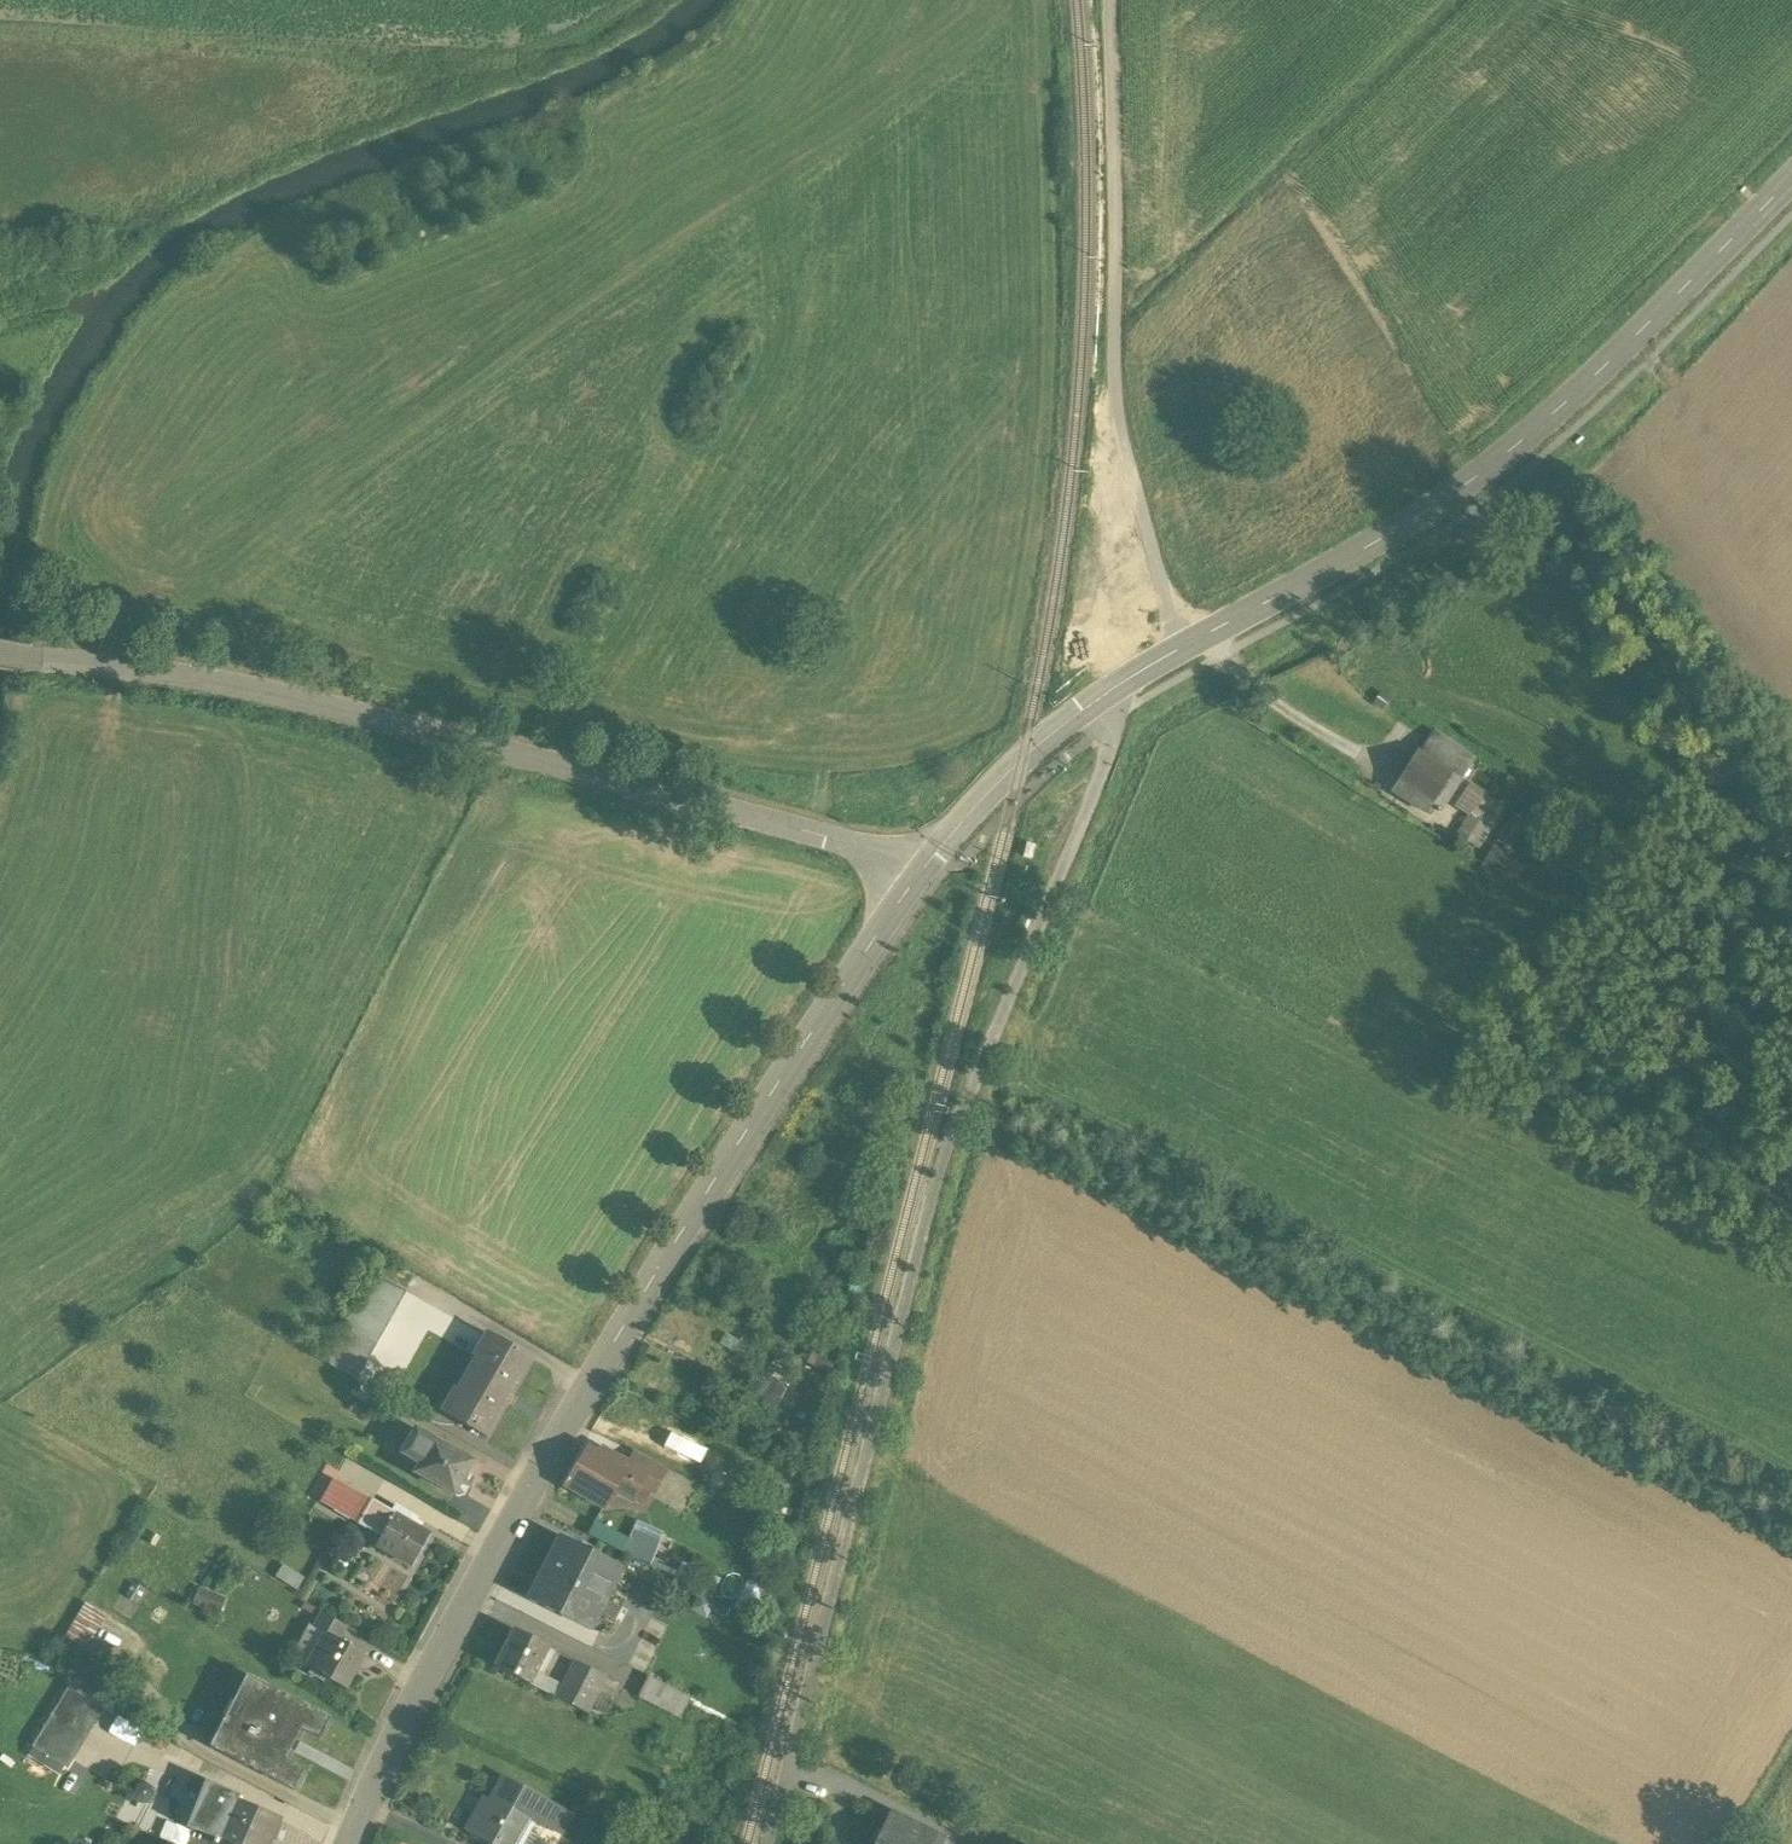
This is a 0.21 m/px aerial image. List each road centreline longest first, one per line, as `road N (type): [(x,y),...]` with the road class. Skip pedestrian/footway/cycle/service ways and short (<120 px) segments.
road 1 (residential): [(1115,720),(1110,748),(947,1149),(767,1843)]
road 2 (tertiary): [(349,1843),(453,1626),(581,1398),(920,873)]
road 3 (tertiary): [(920,873),(1020,760),(1064,724),(1177,651),(1385,537),(1520,444),(1791,181)]
road 4 (residential): [(920,873),(872,853),(272,693),(0,653)]
road 5 (track): [(1177,651),(1120,429),(1113,362),(1109,0)]

